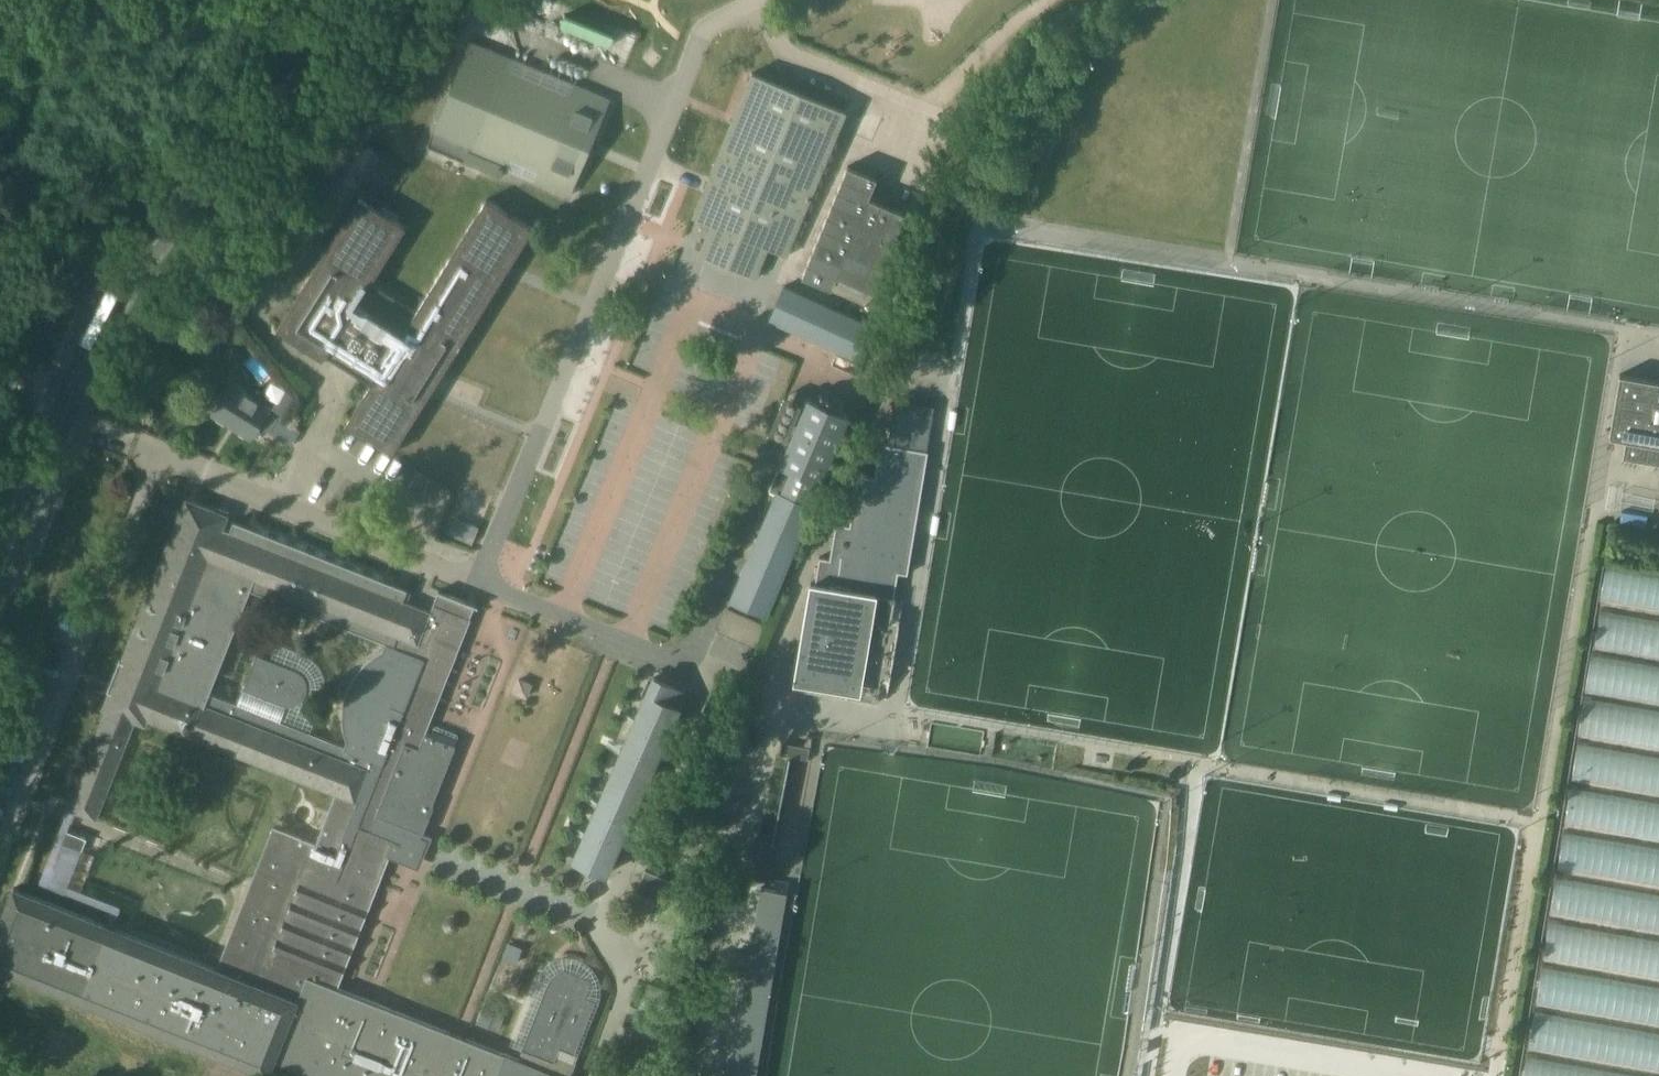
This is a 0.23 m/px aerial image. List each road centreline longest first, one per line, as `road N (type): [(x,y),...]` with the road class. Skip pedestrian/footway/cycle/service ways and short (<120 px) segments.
road 1 (secondary): [(0,574),(83,366),(130,275),(350,0)]

